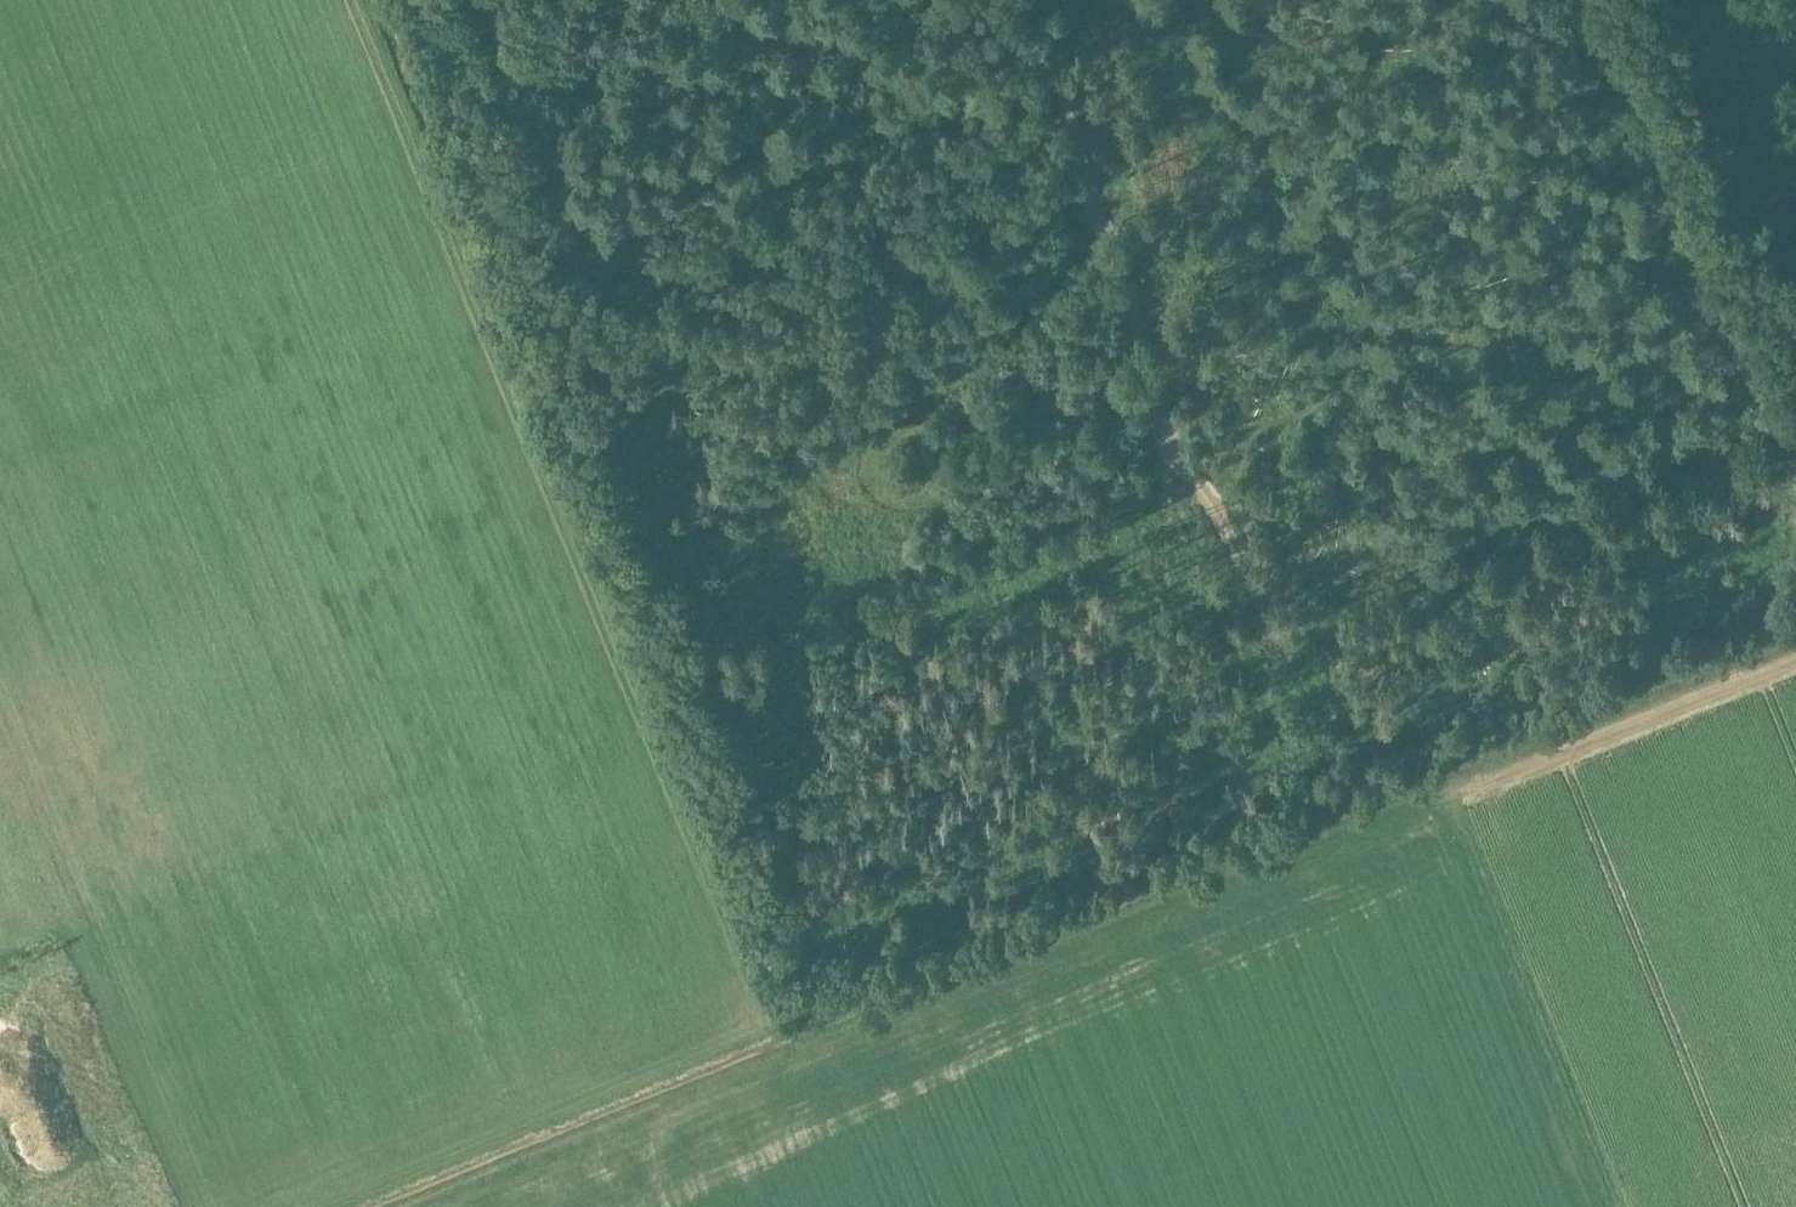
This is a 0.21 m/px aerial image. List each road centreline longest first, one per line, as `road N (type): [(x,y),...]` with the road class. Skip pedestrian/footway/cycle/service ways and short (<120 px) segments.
road 1 (track): [(1077,162),(1084,226),(1060,276),(1008,336),(871,454),(864,481),(877,502),(898,512),(993,480),(1151,460),(1168,450)]
road 2 (track): [(1083,197),(1152,373)]
road 3 (track): [(1033,0),(1077,162)]

